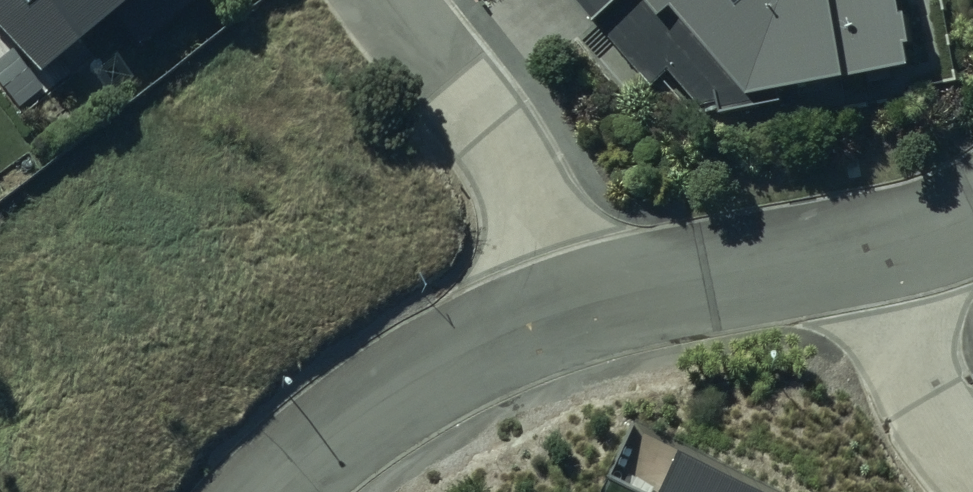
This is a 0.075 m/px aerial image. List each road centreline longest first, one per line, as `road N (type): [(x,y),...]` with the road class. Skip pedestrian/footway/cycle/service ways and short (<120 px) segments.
road 1 (residential): [(597,299),(497,335),(416,379),(324,444),(274,491)]
road 2 (residential): [(597,299),(459,83),(396,0)]
road 3 (residential): [(878,241),(597,299)]
road 4 (residential): [(878,241),(915,371),(972,463)]

